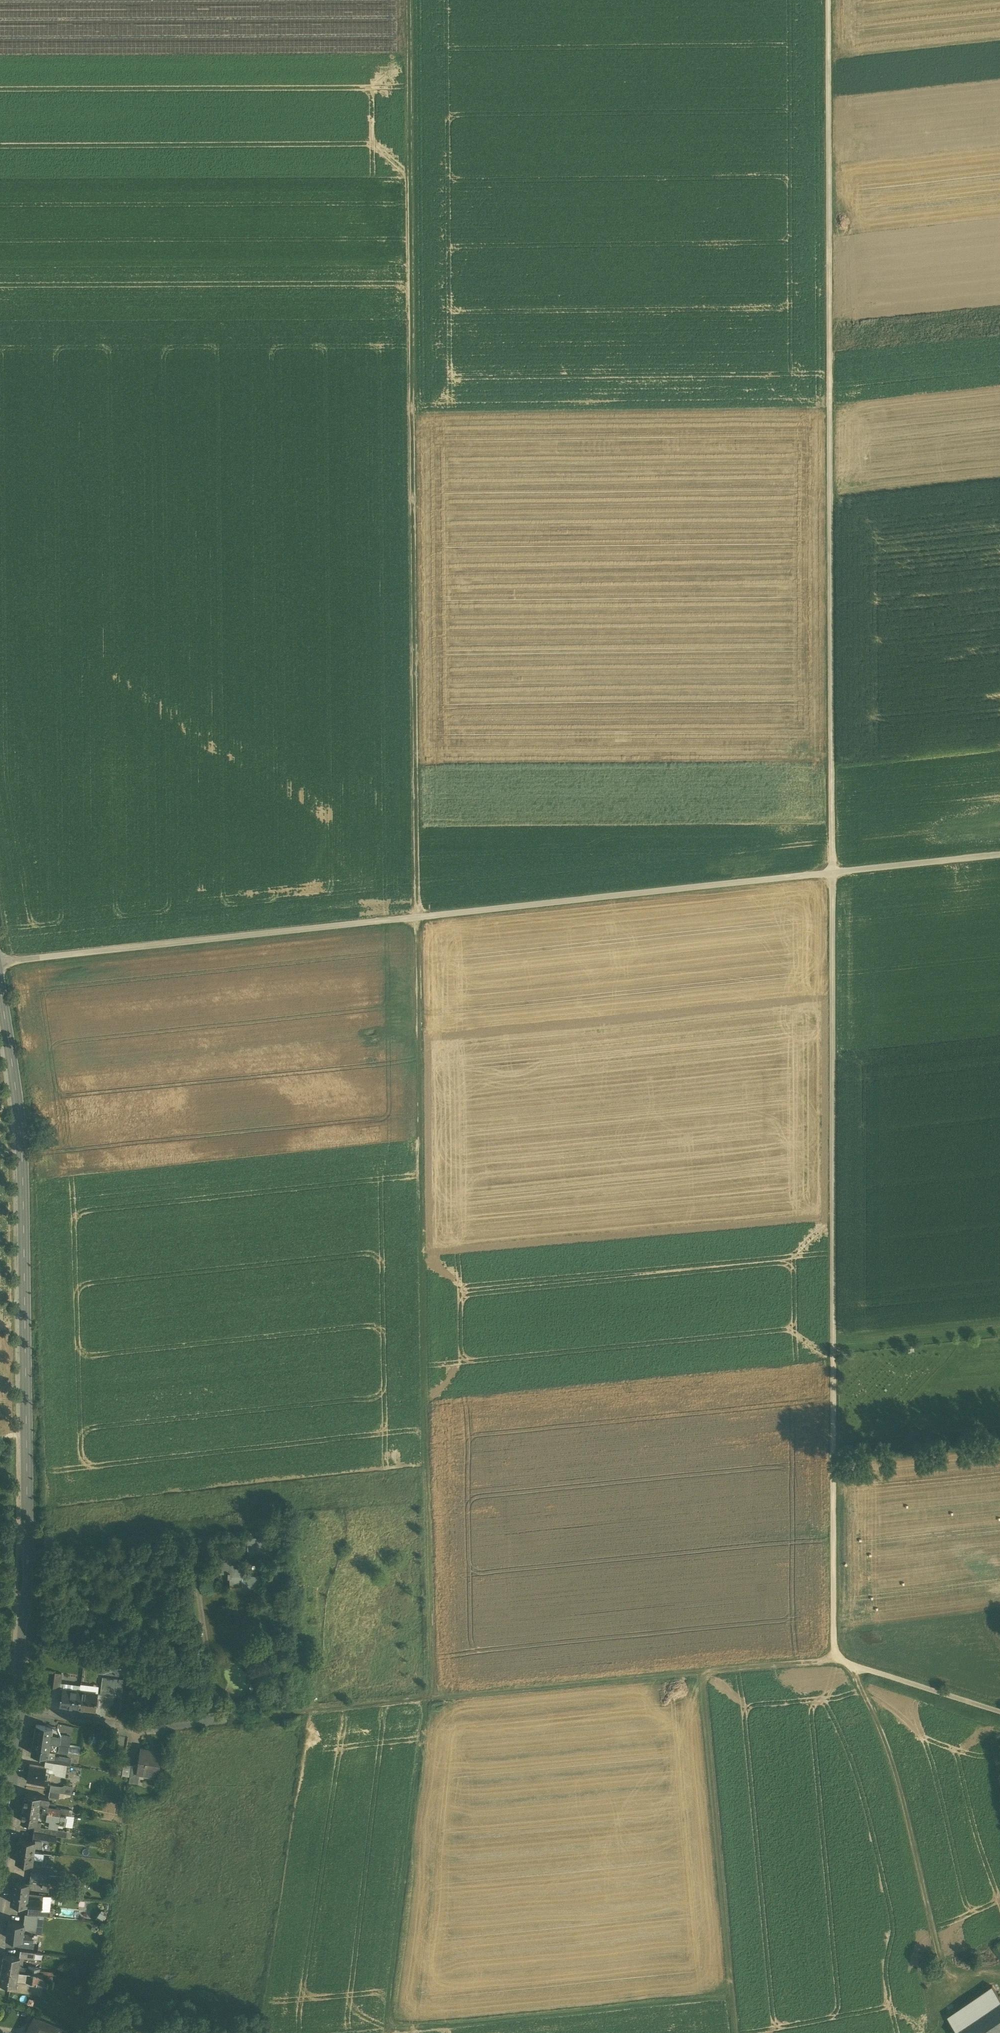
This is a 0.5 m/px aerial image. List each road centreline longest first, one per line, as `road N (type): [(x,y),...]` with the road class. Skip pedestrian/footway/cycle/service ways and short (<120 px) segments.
road 1 (track): [(828,0),(832,874),(0,960)]
road 2 (track): [(407,0),(434,1701)]
road 3 (track): [(999,1712),(836,1659),(832,874),(999,856)]
road 4 (secondary): [(0,991),(22,1157),(28,1565),(19,1710)]
road 5 (track): [(836,1659),(434,1701)]
road 6 (track): [(706,1672),(737,2032)]
road 7 (track): [(857,1670),(901,1784),(944,1970),(961,1998)]
road 8 (track): [(430,1701),(389,2032)]
road 9 (track): [(418,2032),(734,2001)]
road 10 (residential): [(227,1721),(133,1727),(19,1710)]
road 11 (track): [(434,1701),(227,1721)]
road 12 (secondary): [(19,1710),(0,1878)]

